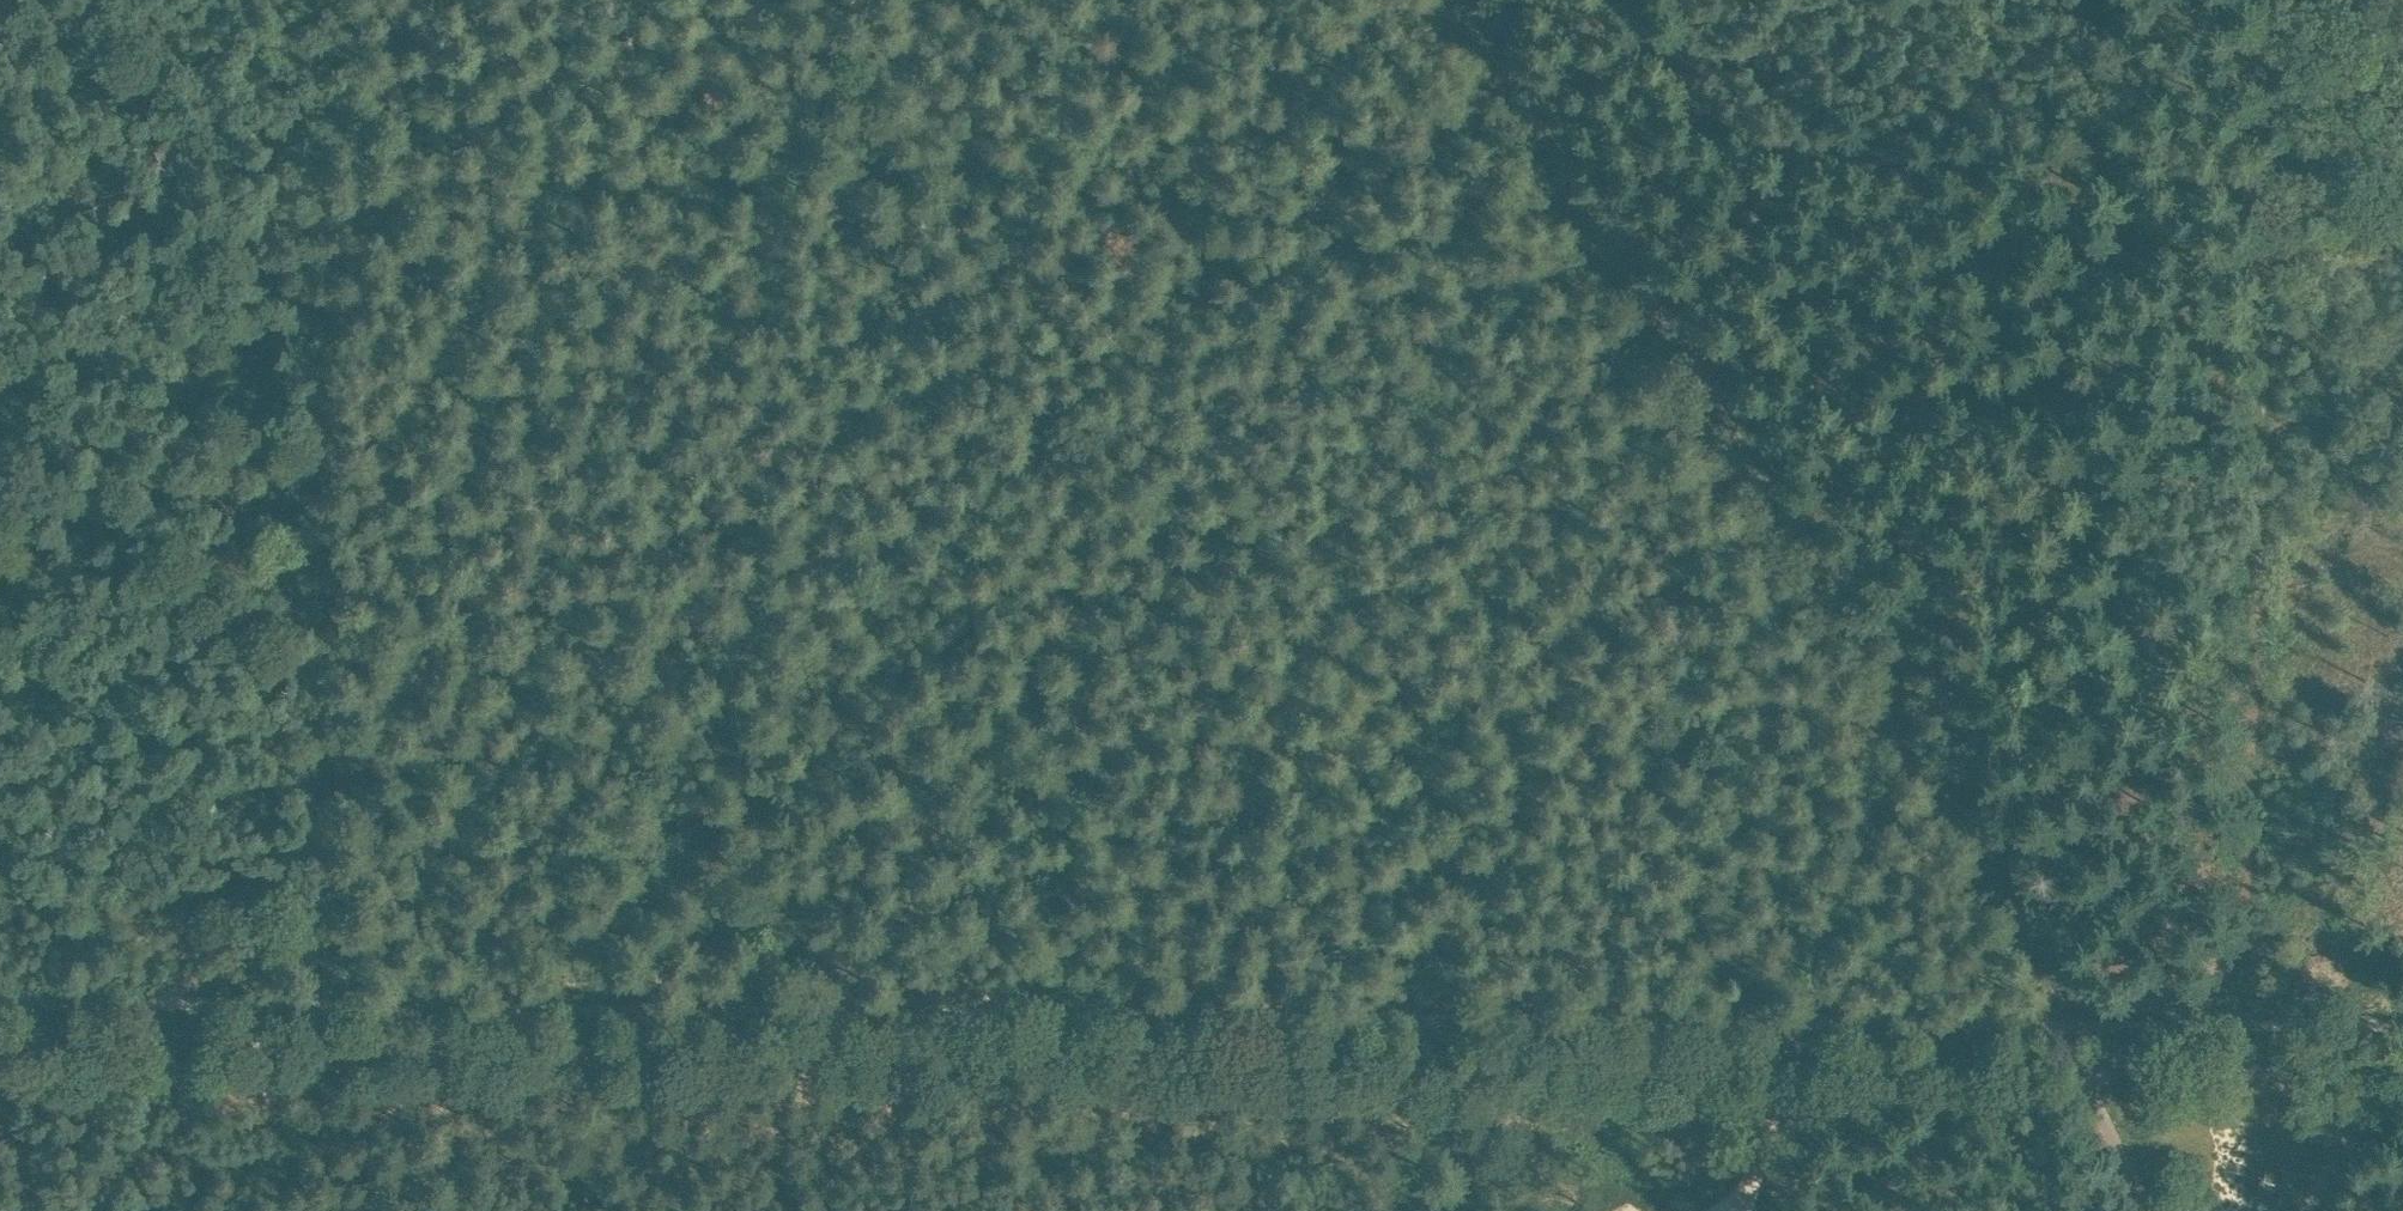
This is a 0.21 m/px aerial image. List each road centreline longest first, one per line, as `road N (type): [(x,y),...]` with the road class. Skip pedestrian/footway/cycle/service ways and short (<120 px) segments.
road 1 (tertiary): [(0,1041),(2402,1068)]

